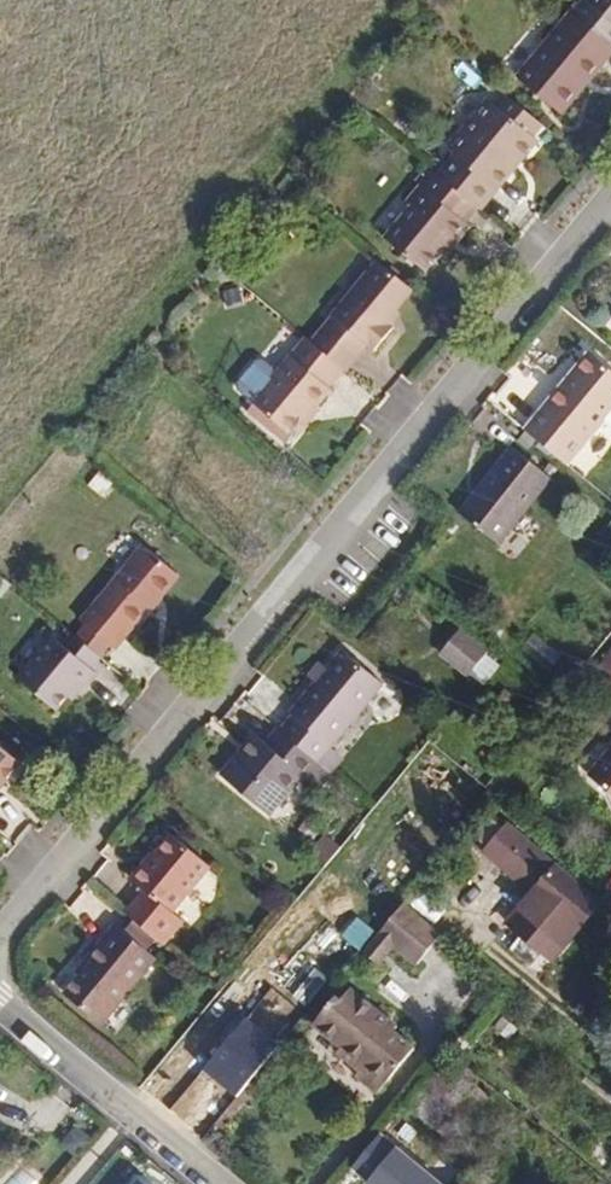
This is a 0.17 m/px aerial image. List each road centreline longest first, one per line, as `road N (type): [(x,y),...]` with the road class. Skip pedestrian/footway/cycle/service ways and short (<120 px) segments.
road 1 (residential): [(610,215),(0,952)]
road 2 (residential): [(0,997),(228,1183)]

